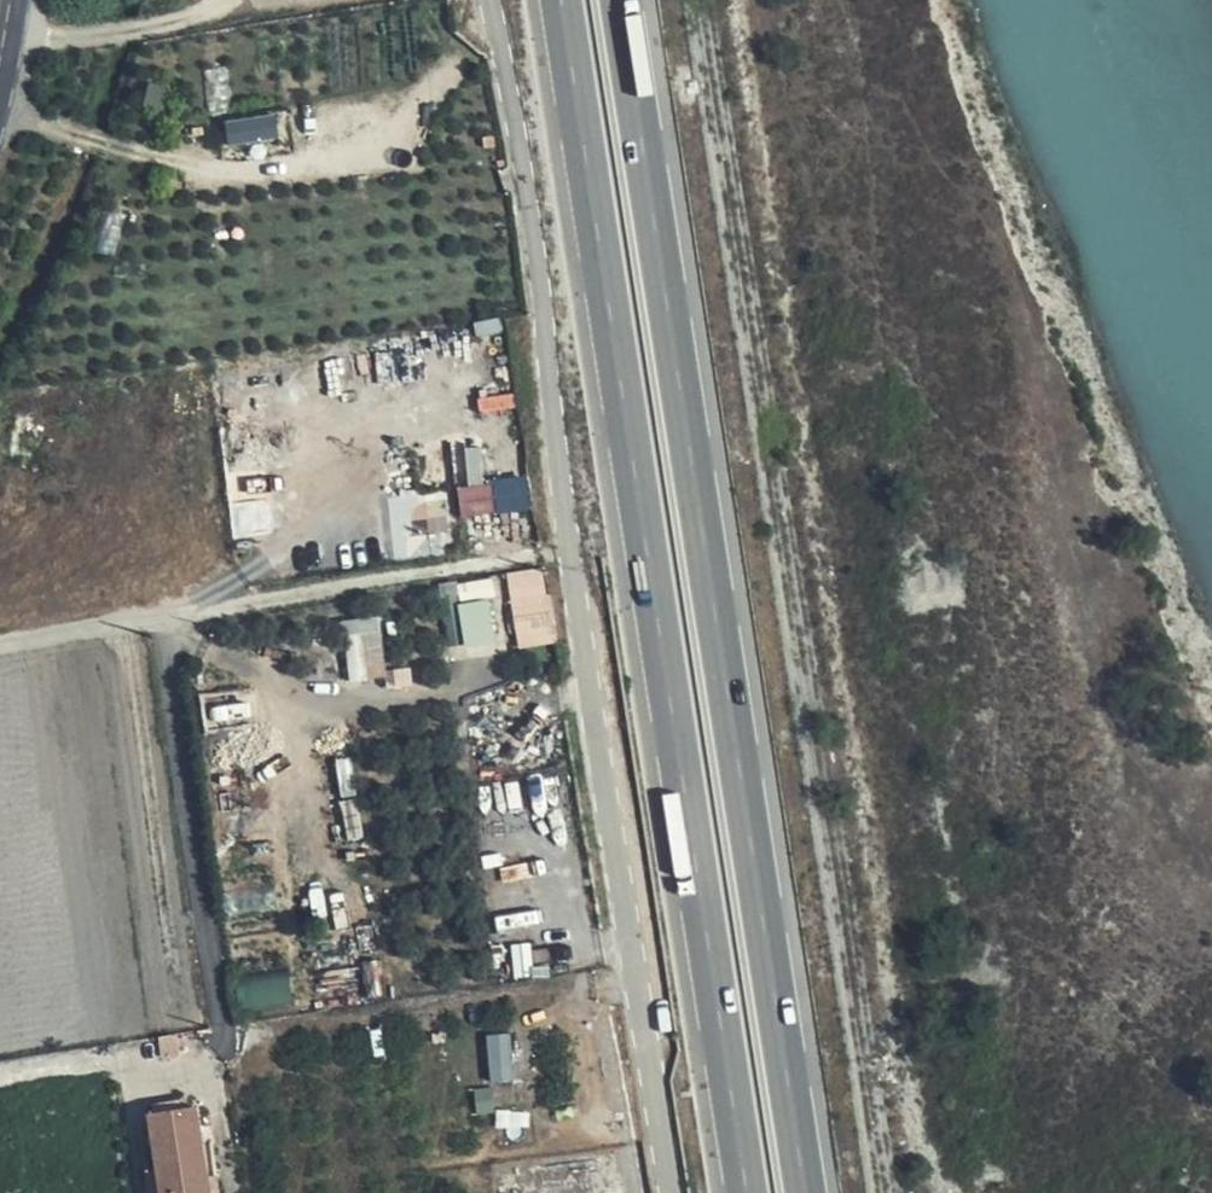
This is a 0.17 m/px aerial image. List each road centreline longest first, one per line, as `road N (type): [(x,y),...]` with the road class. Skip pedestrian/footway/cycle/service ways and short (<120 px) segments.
road 1 (trunk): [(562,0),(749,1192)]
road 2 (trunk): [(805,1192),(619,0)]
road 3 (unclassified): [(492,0),(677,1192)]
road 4 (unclassified): [(0,646),(166,618),(226,1046)]

